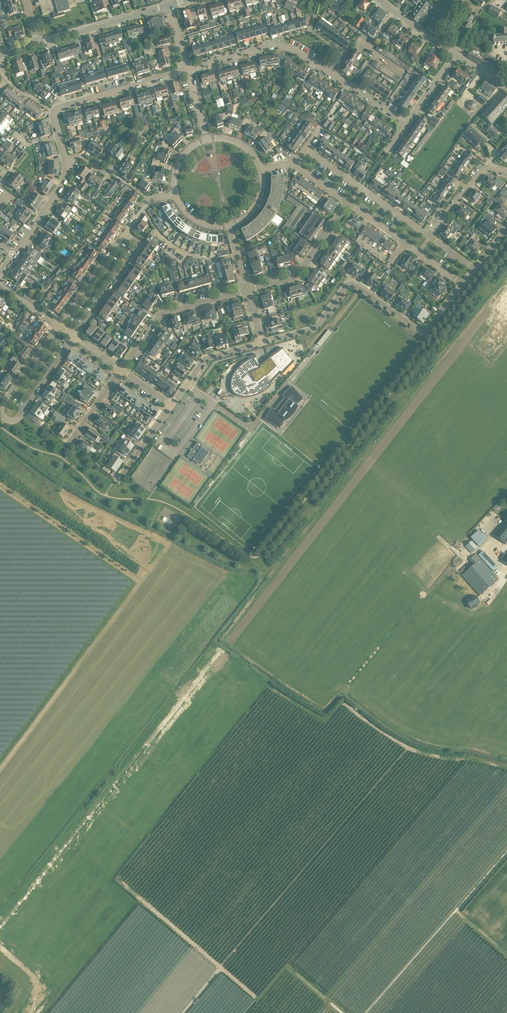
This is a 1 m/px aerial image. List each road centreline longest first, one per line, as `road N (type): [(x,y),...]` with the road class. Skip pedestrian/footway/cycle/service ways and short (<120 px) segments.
road 1 (track): [(219,654),(0,926)]
road 2 (residential): [(406,123),(286,46),(187,69)]
road 3 (residential): [(59,326),(3,405),(7,418),(18,417),(75,337)]
road 4 (track): [(367,1012),(506,851)]
road 5 (residential): [(421,331),(350,284),(315,329),(262,343)]
road 6 (residential): [(121,369),(163,314),(248,291)]
road 7 (residential): [(429,237),(306,149)]
road 8 (residential): [(248,291),(299,274),(348,202)]
road 9 (residential): [(187,69),(54,113)]
road 10 (residential): [(37,44),(169,4)]
road 11 (residential): [(75,337),(140,244),(125,234)]

